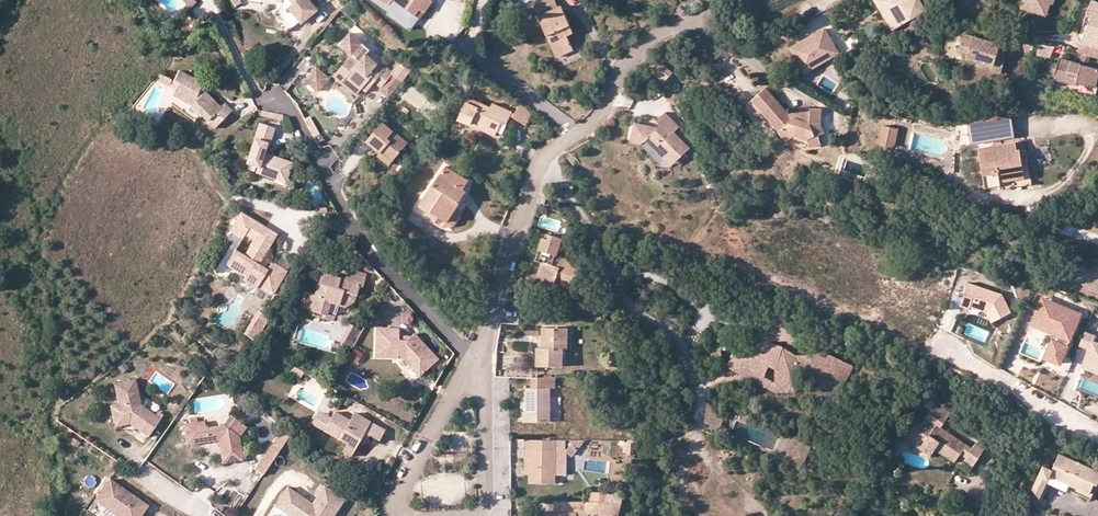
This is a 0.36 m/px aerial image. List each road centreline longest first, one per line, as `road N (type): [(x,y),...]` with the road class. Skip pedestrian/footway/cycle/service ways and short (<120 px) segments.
road 1 (track): [(550,159),(595,227),(626,299),(681,346),(700,384),(701,439),(717,473)]
road 2 (residential): [(471,359),(365,248),(298,122),(267,102)]
road 3 (residential): [(576,138),(538,169),(471,359)]
road 4 (track): [(960,182),(986,200),(1015,203),(1060,187),(1089,150),(1091,132),(1083,124),(1040,131)]
road 5 (residential): [(717,0),(706,18),(664,33),(631,58),(597,122),(576,138)]
road 6 (residential): [(576,138),(472,52),(483,0)]
road 7 (residential): [(471,359),(391,515)]
road 8 (track): [(1097,435),(956,359),(948,347)]
road 9 (residential): [(471,359),(485,419),(487,506),(472,515)]

